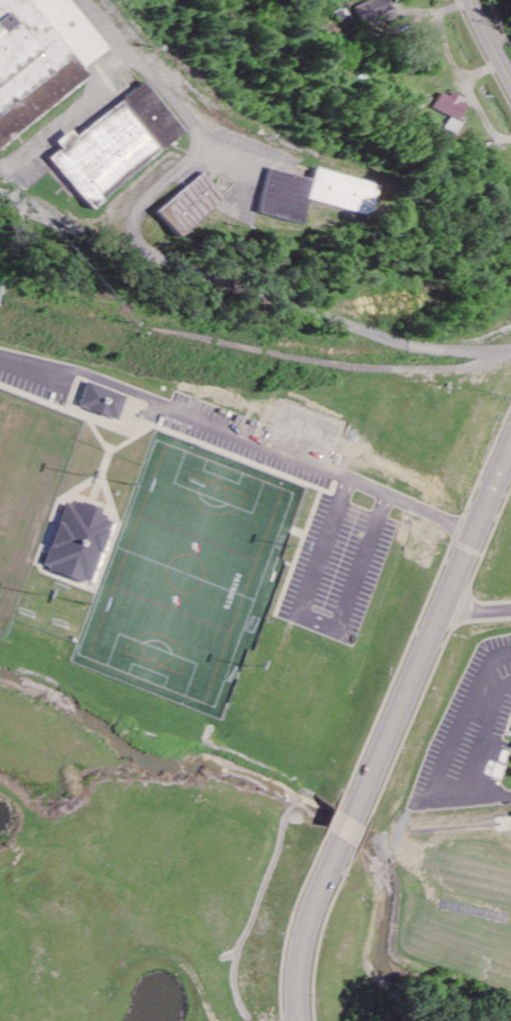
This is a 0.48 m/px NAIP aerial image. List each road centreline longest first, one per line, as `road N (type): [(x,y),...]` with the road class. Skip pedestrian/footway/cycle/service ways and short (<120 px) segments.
road 1 (residential): [(510,354),(410,347),(146,255),(130,235),(131,215),(185,163),(196,139),(183,112),(130,60),(32,146),(0,163)]
road 2 (secondary): [(302,1020),(310,928),(510,441)]

